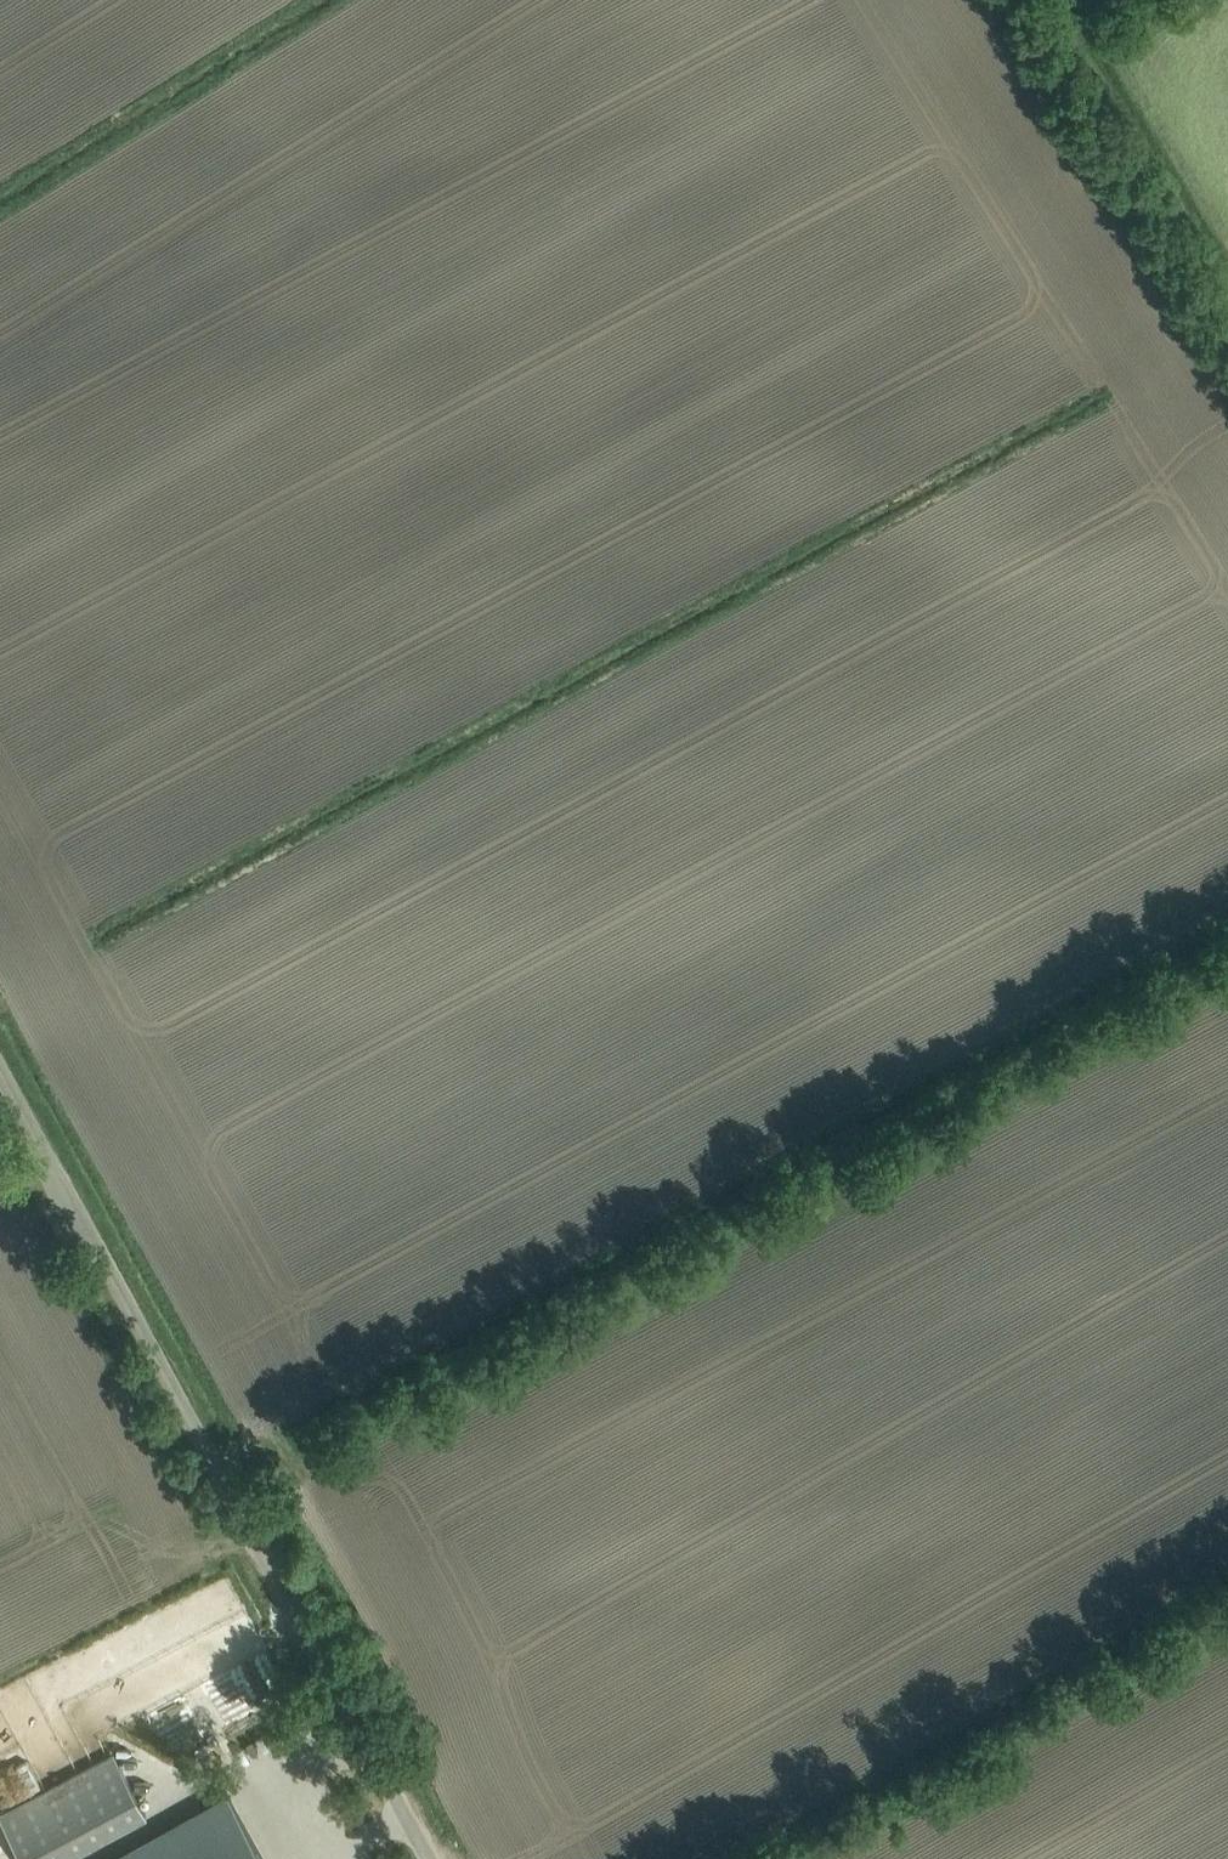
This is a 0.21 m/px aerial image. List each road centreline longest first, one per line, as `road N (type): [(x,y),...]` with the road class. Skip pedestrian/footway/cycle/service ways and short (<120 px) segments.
road 1 (unclassified): [(431,1858),(0,1069)]

